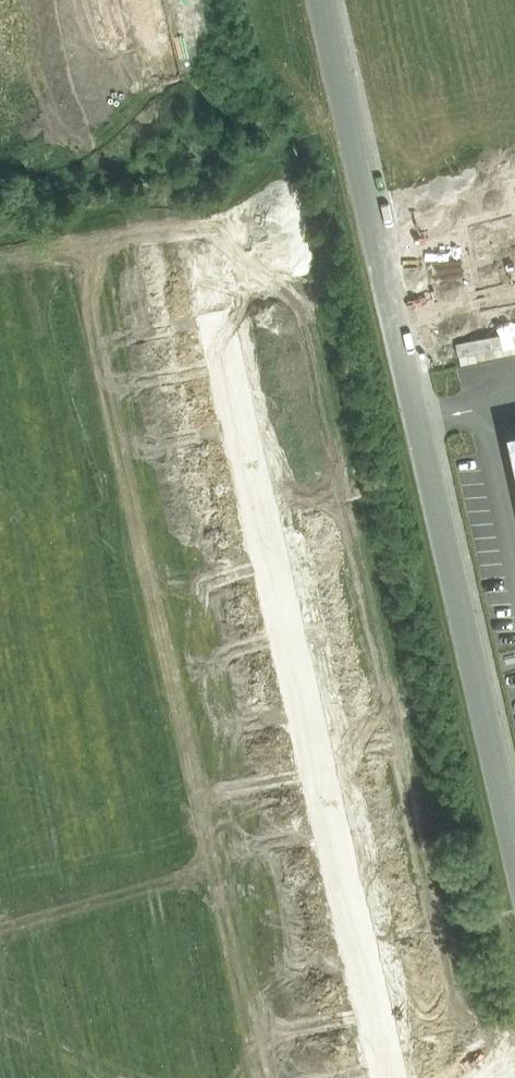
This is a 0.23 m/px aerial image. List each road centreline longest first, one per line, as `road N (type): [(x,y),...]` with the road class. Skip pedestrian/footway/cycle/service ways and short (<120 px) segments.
road 1 (unclassified): [(323,0),(514,850)]

